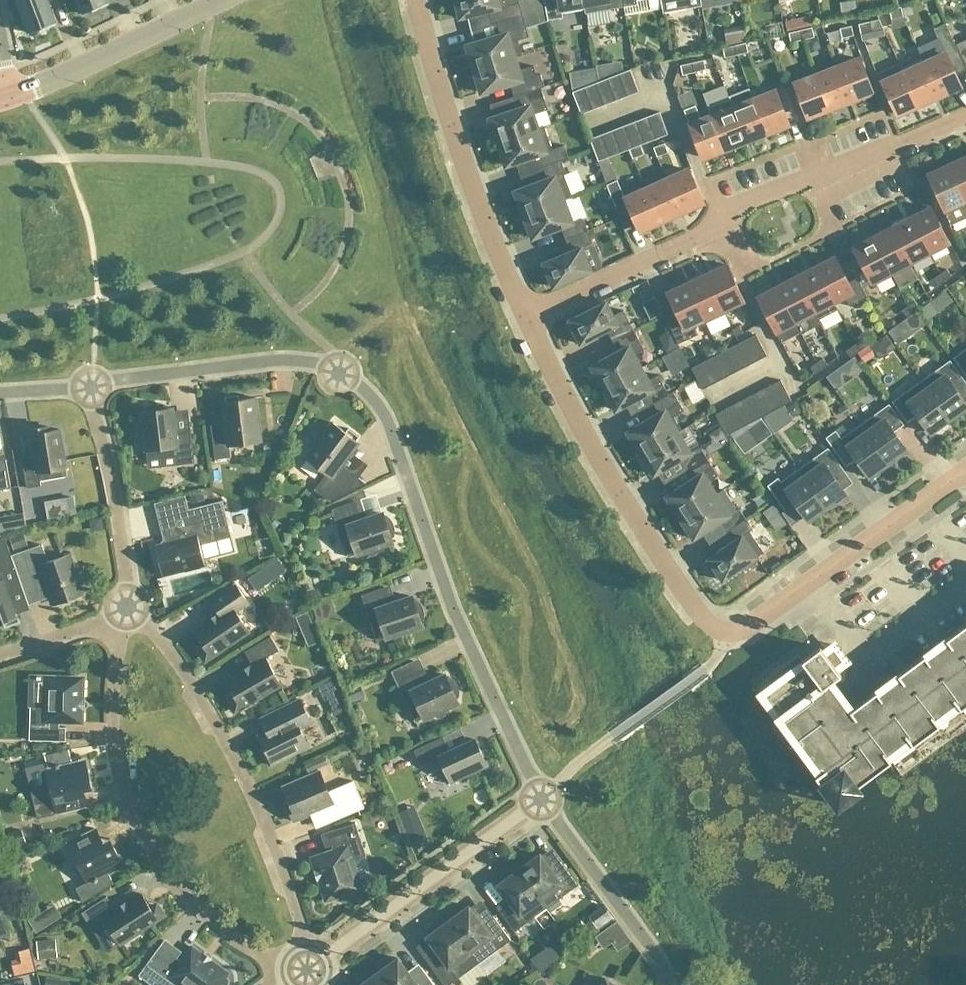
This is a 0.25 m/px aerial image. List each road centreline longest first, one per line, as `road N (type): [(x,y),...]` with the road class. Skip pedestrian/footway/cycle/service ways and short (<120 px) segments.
road 1 (unclassified): [(91,391),(281,365),(338,375),(367,396),(384,420),(482,695),(540,802)]
road 2 (residential): [(524,319),(614,489),(707,631),(724,637),(743,634),(965,476)]
road 3 (residential): [(524,319),(717,232),(729,213),(965,118)]
road 4 (residential): [(128,613),(114,699),(123,788),(141,835),(189,905),(249,951),(305,972)]
road 5 (residential): [(305,972),(284,874),(233,759),(169,654),(128,613)]
road 6 (residential): [(414,0),(465,173),(524,319)]
road 7 (unclassified): [(305,972),(540,802)]
road 8 (residential): [(128,613),(122,526),(91,391)]
road 9 (unclassified): [(7,101),(211,9)]
road 10 (unclassified): [(665,984),(646,946),(540,802)]
road 11 (residential): [(0,659),(128,613)]

